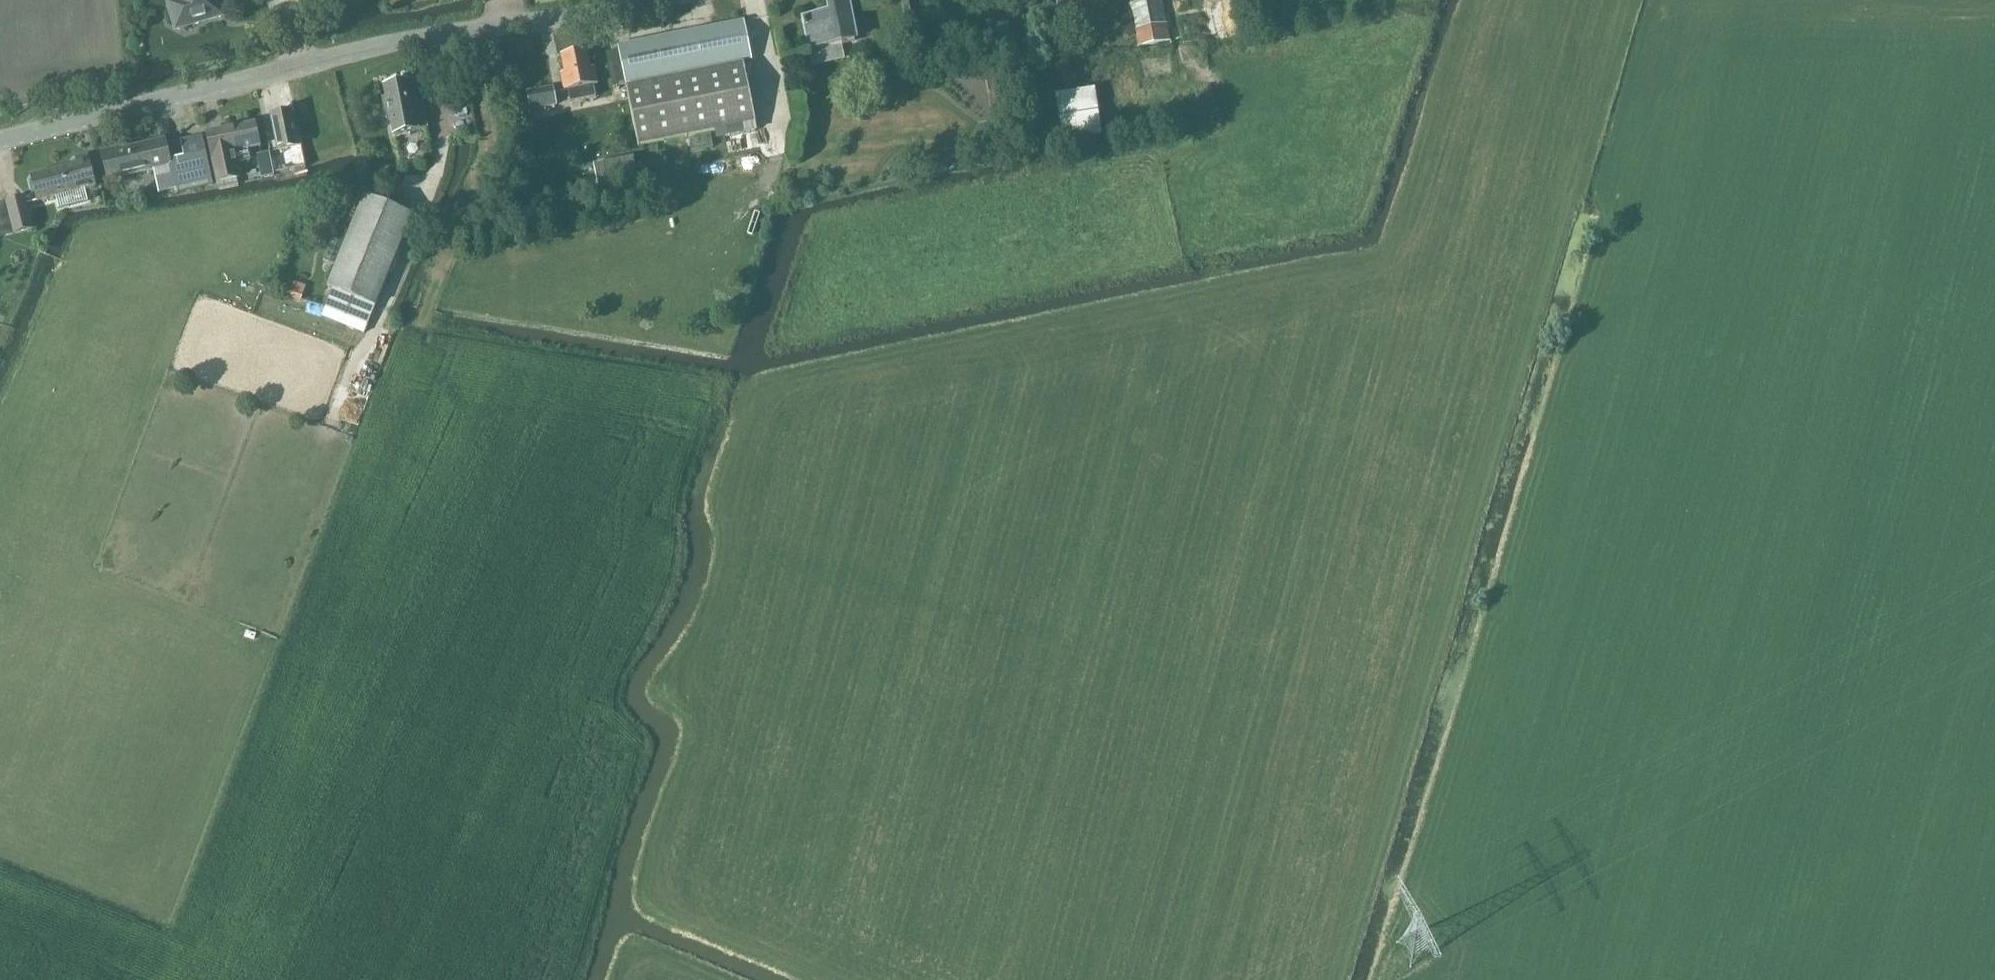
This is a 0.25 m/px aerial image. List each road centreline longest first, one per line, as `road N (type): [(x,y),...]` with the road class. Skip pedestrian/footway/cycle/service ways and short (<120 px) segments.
road 1 (tertiary): [(0,148),(288,70),(674,0)]

